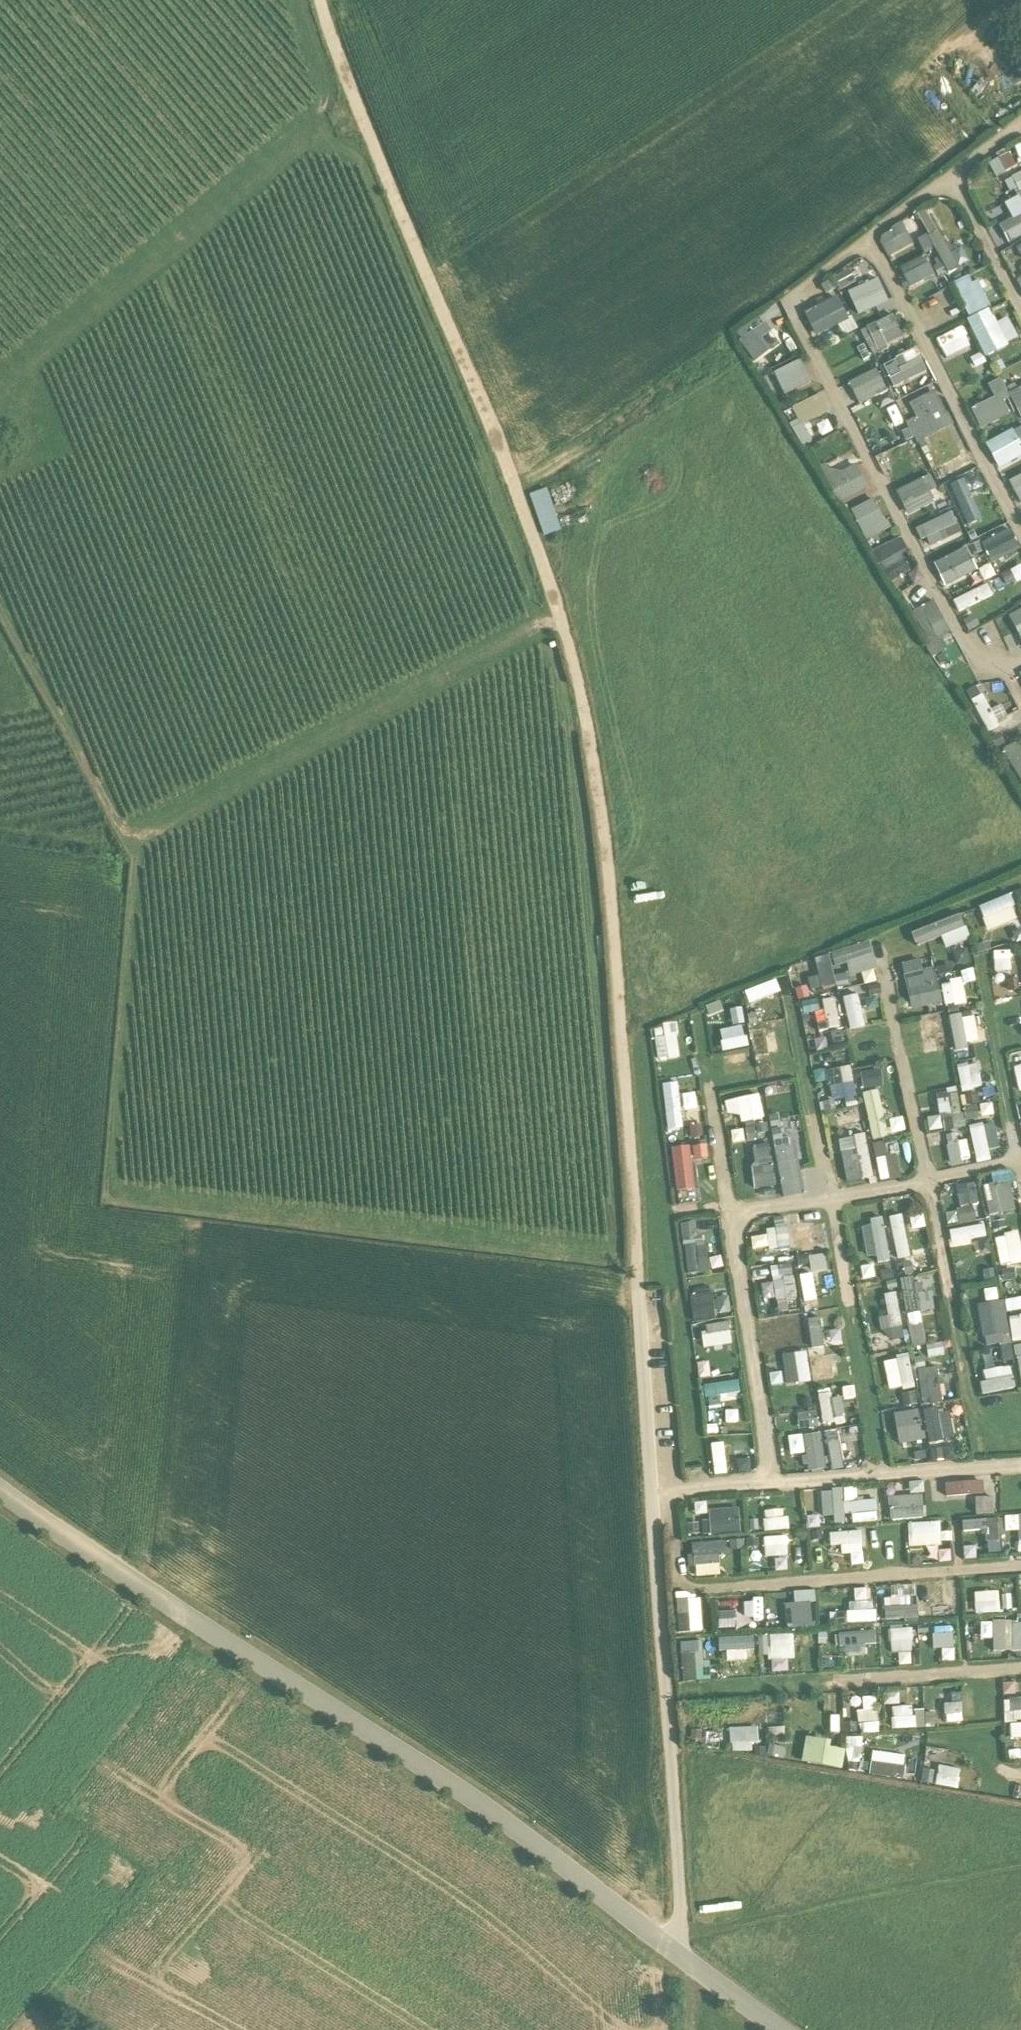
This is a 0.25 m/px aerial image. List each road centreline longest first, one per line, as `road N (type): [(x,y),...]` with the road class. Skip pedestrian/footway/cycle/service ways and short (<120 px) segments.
road 1 (track): [(317,0),(515,495),(587,749),(638,1286)]
road 2 (residential): [(0,1494),(471,1801),(682,1963)]
road 3 (unclassified): [(638,1286),(682,1963)]

